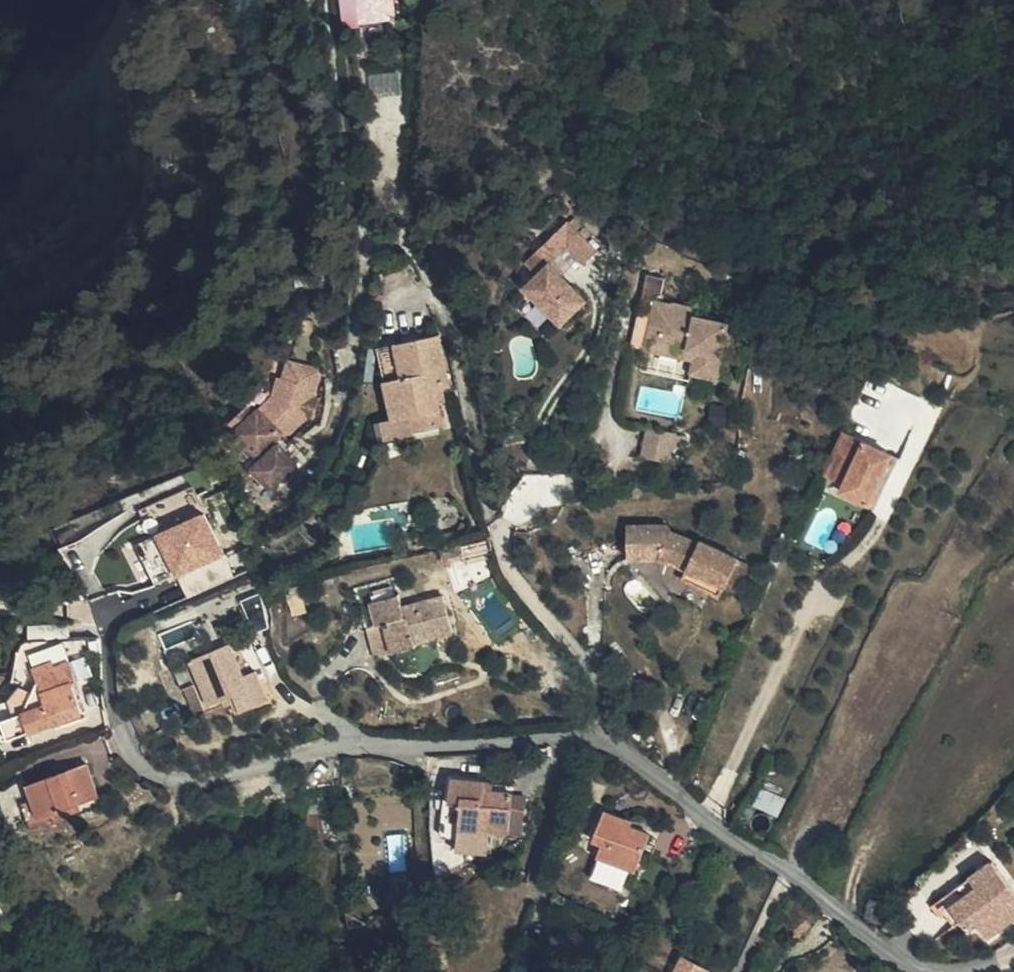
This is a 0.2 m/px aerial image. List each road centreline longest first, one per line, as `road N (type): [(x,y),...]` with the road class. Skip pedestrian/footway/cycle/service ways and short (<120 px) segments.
road 1 (unclassified): [(926,971),(890,961),(792,874),(602,747)]

